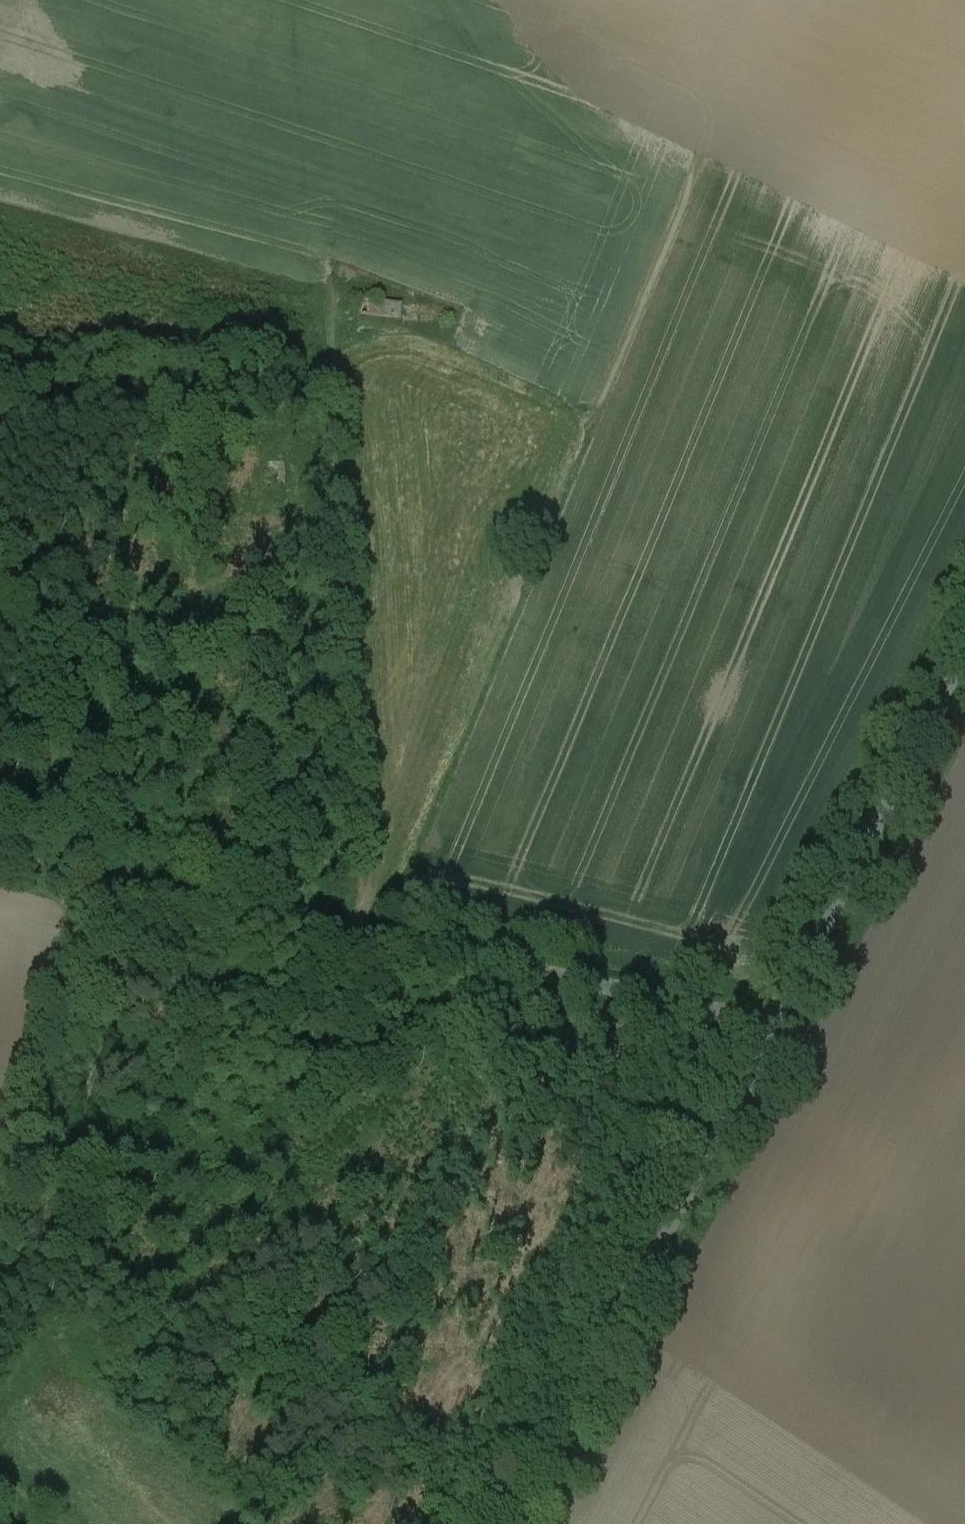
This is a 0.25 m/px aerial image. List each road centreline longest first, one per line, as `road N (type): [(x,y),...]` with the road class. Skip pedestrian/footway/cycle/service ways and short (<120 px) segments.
road 1 (unclassified): [(774,1033),(739,1016),(0,854)]
road 2 (unclassified): [(523,1523),(774,1033)]
road 3 (unclassified): [(774,1033),(964,662)]

